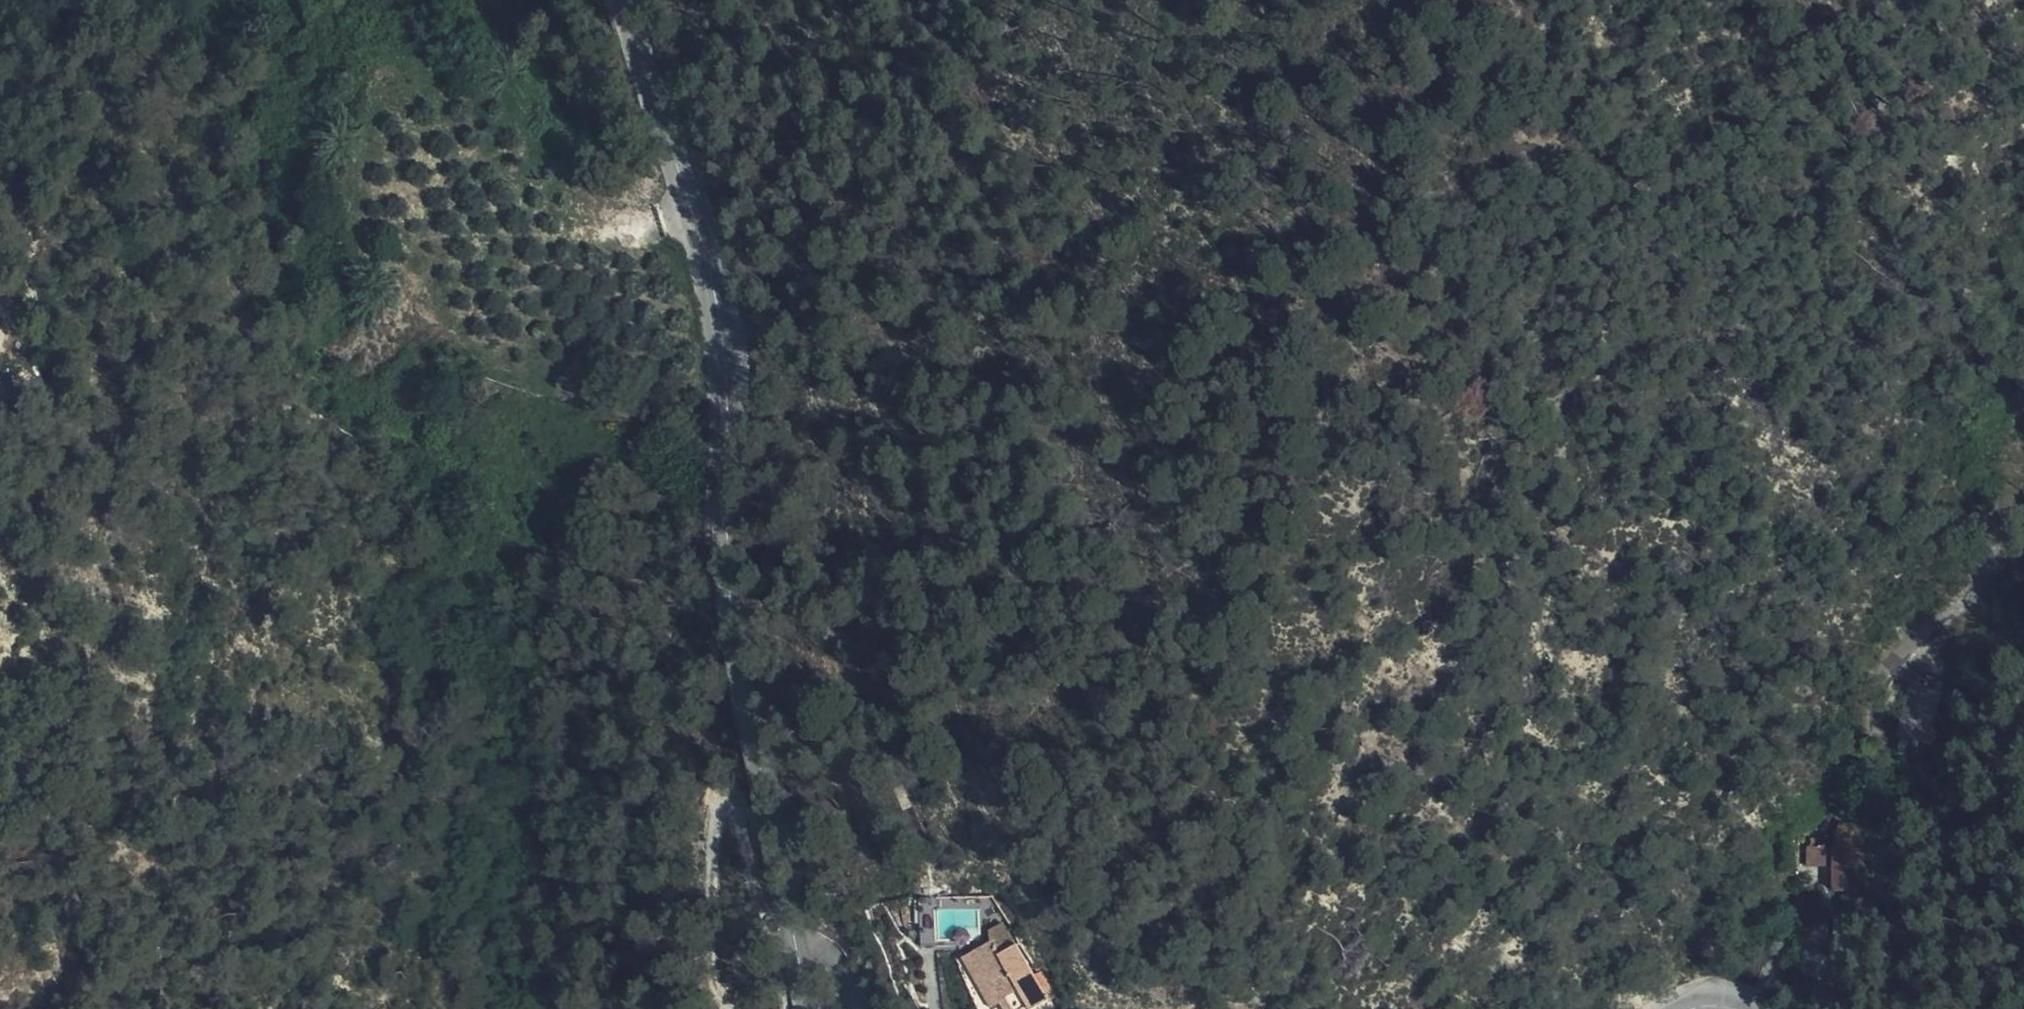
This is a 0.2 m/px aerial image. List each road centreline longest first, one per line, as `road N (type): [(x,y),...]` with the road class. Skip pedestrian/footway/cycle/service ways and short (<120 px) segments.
road 1 (tertiary): [(819,1008),(755,682),(741,414),(720,268),(626,0)]

